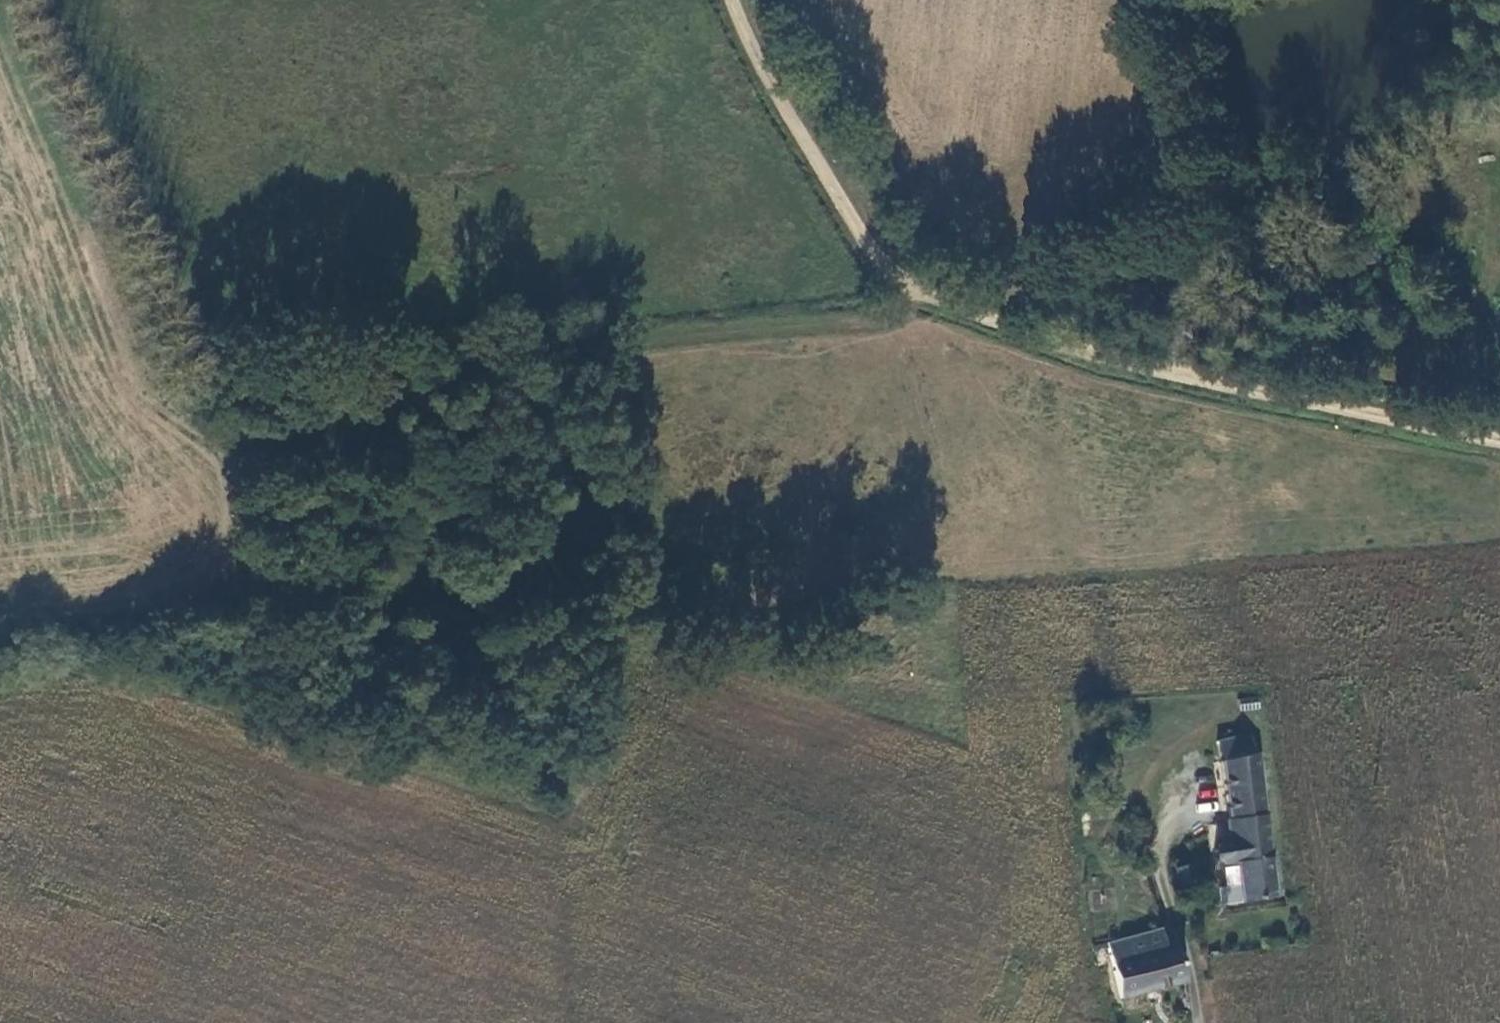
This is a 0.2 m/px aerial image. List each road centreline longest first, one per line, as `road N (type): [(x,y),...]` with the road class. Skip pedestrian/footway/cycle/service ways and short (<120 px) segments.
road 1 (track): [(1499,435),(929,305),(839,212),(741,0)]

